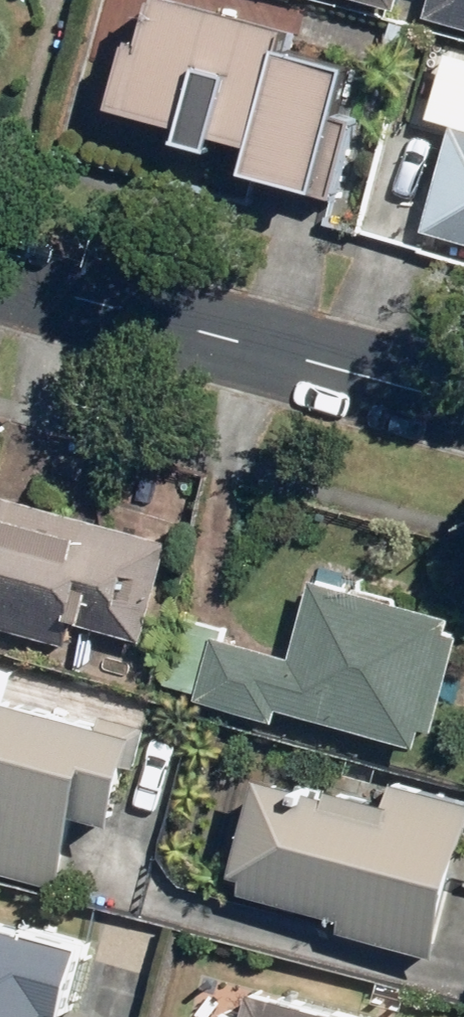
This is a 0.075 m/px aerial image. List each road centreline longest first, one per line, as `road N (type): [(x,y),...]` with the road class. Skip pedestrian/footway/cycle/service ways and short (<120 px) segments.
road 1 (residential): [(0,277),(463,403)]

